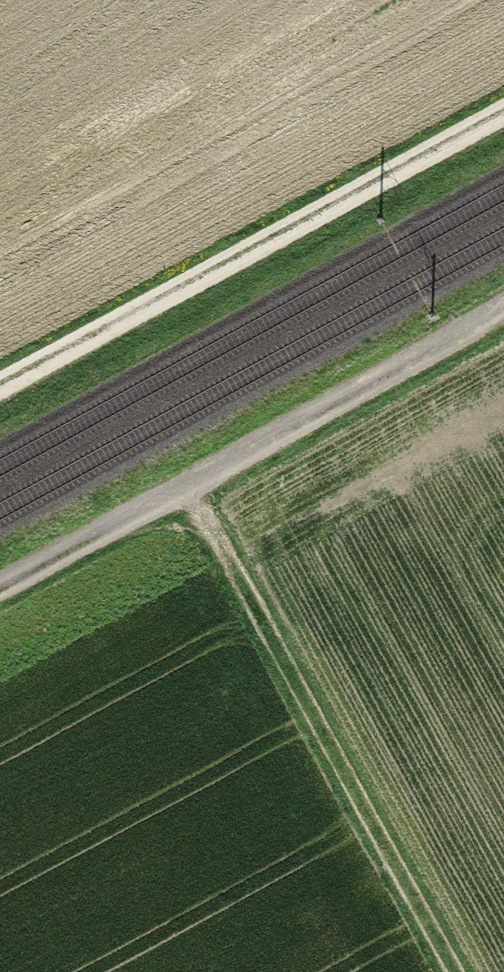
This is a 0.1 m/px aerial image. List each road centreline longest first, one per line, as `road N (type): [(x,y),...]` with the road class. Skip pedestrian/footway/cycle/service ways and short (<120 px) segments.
road 1 (track): [(503,314),(0,589)]
road 2 (track): [(0,393),(503,118)]
road 3 (track): [(189,486),(459,971)]

